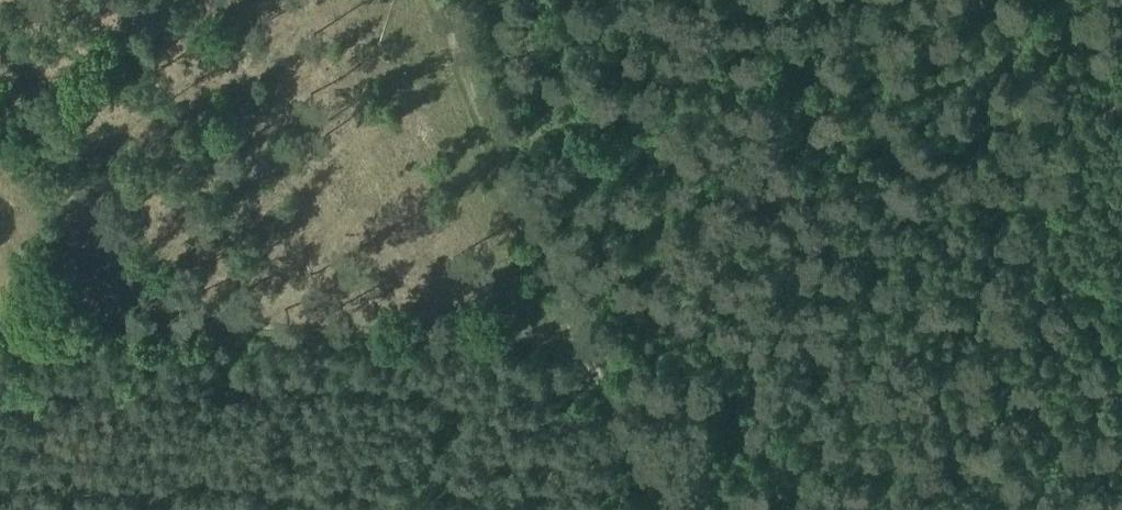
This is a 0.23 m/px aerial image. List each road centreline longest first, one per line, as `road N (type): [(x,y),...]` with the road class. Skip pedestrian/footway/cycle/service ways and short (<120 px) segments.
road 1 (track): [(581,339),(0,325)]
road 2 (track): [(436,0),(663,509)]
road 3 (track): [(502,149),(933,0)]

